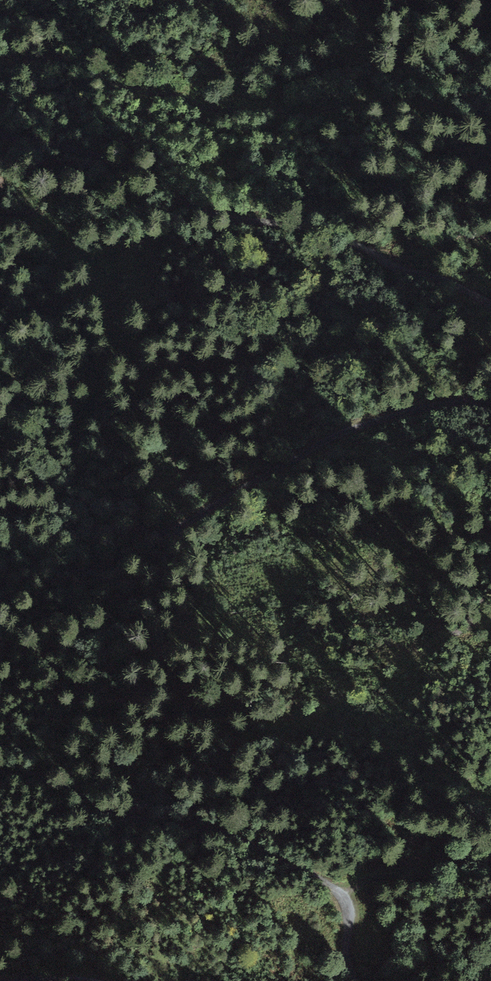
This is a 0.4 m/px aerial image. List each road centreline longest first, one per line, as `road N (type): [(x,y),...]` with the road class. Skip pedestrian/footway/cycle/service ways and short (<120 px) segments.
road 1 (track): [(490,403),(439,404),(364,424),(97,570),(0,559)]
road 2 (track): [(0,134),(131,165),(199,211),(305,228),(490,302)]
road 3 (track): [(0,770),(30,772),(129,819),(218,832),(319,878),(343,897),(345,947),(359,980)]

